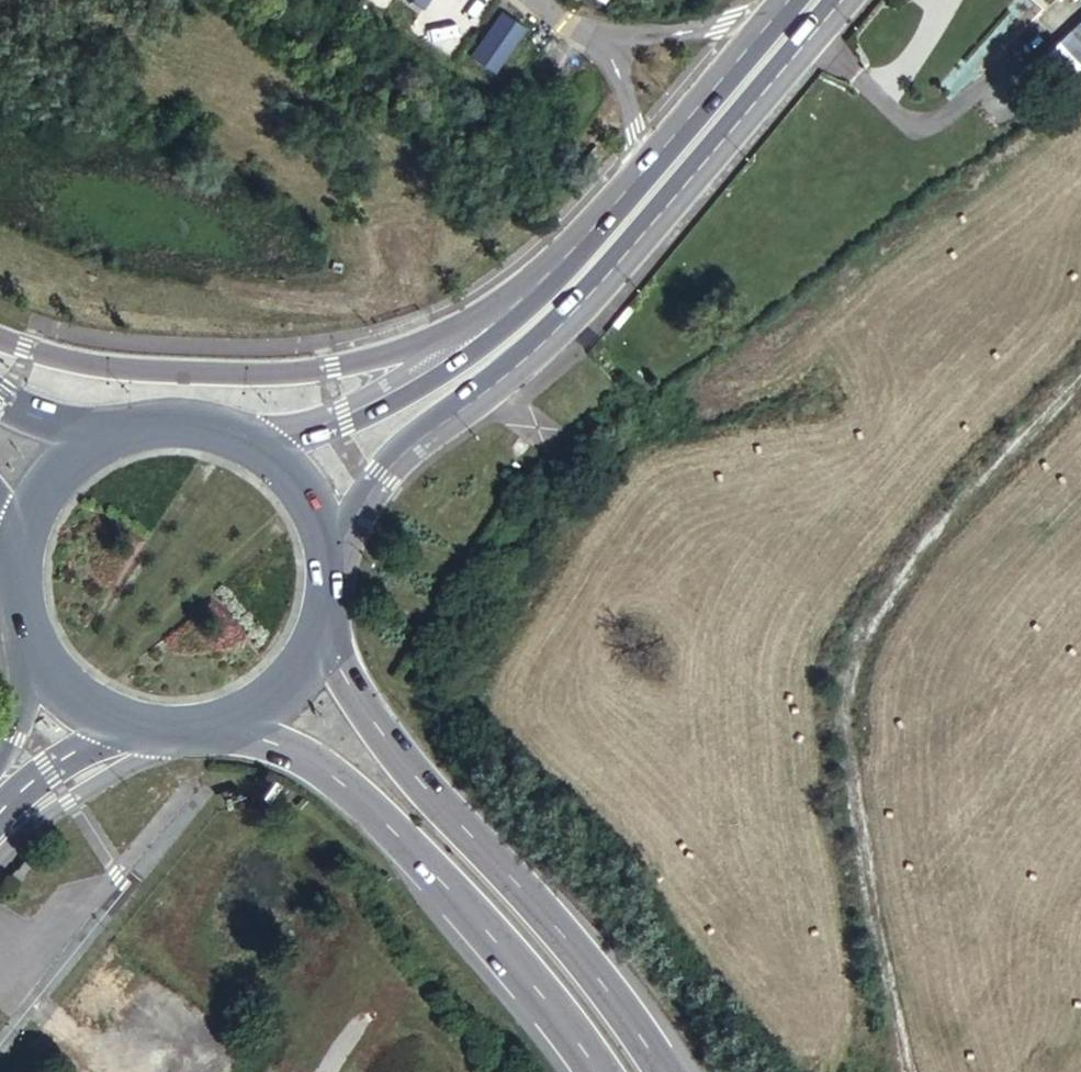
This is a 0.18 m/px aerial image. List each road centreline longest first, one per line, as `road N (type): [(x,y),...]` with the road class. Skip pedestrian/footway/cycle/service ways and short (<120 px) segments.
road 1 (track): [(906,1071),(849,748),(857,655),(878,608),(941,528),(1080,380)]
road 2 (secondary): [(326,579),(369,481),(395,450),(539,341),(643,223),(703,129)]
road 3 (trunk): [(662,1071),(615,1001),(512,875),(308,644)]
road 4 (trunk): [(217,722),(306,755),(362,799),(485,927),(600,1071)]
road 5 (trunk): [(461,348),(275,371),(156,371),(0,337)]
road 6 (secondary): [(703,129),(461,348)]
road 7 (secondary): [(461,348),(358,410),(261,443)]
road 8 (secondary): [(261,443),(222,422),(179,412),(135,415),(93,430)]
road 9 (secondary): [(703,129),(818,0)]
road 10 (secondary): [(326,579),(320,528),(298,480),(261,443)]
road 11 (secondary): [(0,810),(112,721)]
road 12 (secondary): [(15,520),(7,564),(11,608),(27,649)]
road 13 (secondary): [(27,649),(17,733),(0,768)]
road 14 (secondary): [(217,722),(269,693),(308,644)]
road 15 (secondary): [(93,430),(33,484),(15,520)]

